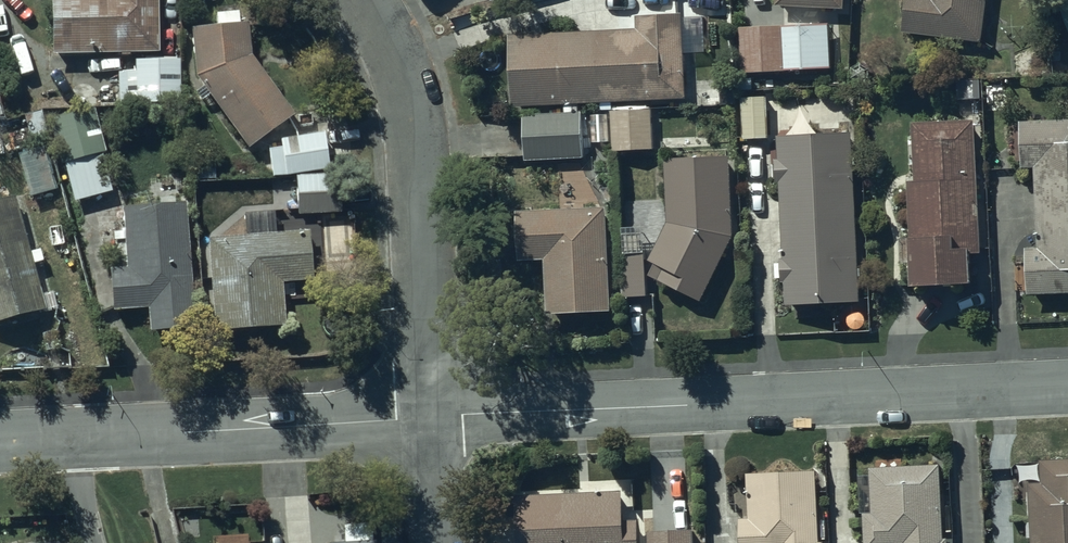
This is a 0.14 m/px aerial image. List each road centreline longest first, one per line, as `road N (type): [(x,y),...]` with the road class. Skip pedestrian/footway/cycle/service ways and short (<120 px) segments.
road 1 (residential): [(1067,385),(434,419)]
road 2 (residential): [(369,0),(408,95),(434,419)]
road 3 (residential): [(434,419),(65,436)]
road 4 (residential): [(434,419),(439,542)]

